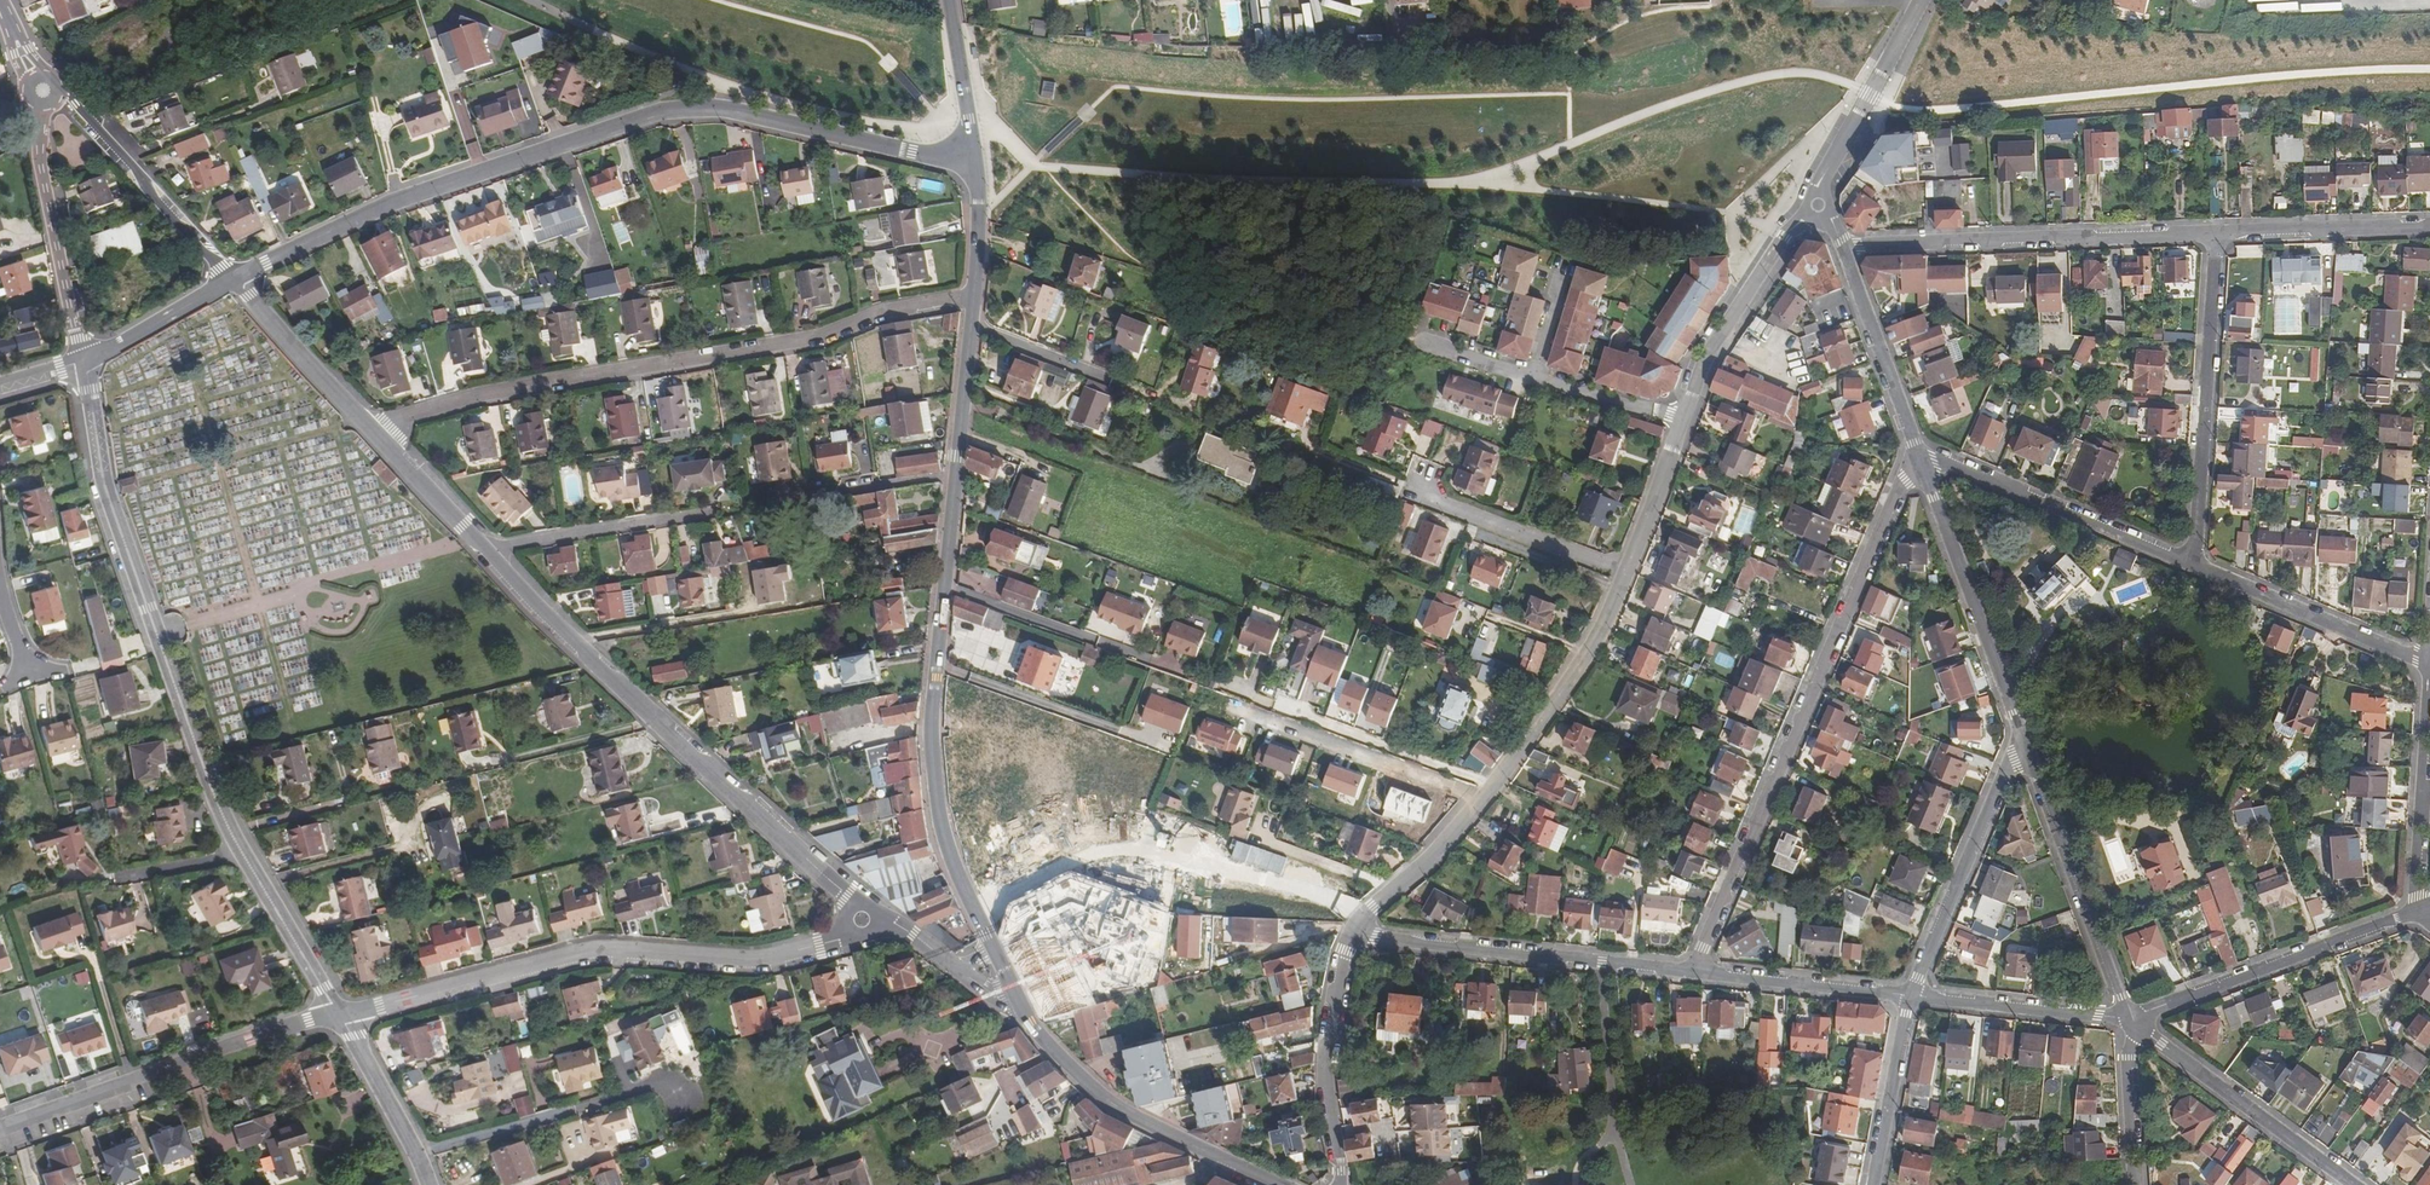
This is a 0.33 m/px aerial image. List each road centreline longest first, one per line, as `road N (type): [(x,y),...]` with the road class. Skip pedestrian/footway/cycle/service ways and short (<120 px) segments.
road 1 (residential): [(978,166),(715,108),(665,111),(394,203),(231,280)]
road 2 (residential): [(339,1016),(222,815),(105,485),(85,363)]
road 3 (tertiary): [(995,951),(945,838),(932,730),(974,295)]
road 4 (residential): [(380,438),(480,548),(846,895)]
road 5 (residential): [(974,295),(881,312),(824,337),(408,412),(380,438)]
road 6 (residential): [(1920,459),(1903,479),(1701,946),(1698,973)]
road 7 (track): [(1915,110),(2429,70)]
road 8 (residential): [(836,940),(761,963),(598,951),(339,1016)]
road 9 (residential): [(1351,934),(1494,788),(1590,650),(1627,573)]
road 10 (unknown): [(975,913),(1059,868),(1114,852),(1165,856),(1368,913)]
road 11 (residential): [(1845,246),(2219,235)]
road 12 (residential): [(339,1016),(0,1129)]
road 13 (residential): [(1351,934),(1698,973)]
road 14 (residential): [(2195,566),(2219,235)]
road 15 (tertiary): [(1281,1184),(1111,1103),(1068,1069),(1018,1008)]
road 16 (residential): [(2030,752),(1920,459)]
road 17 (residential): [(2414,913),(2136,1021)]
road 18 (residential): [(1920,459),(1936,458),(2195,566)]
road 19 (residential): [(2136,1021),(2030,752)]
road 20 (residential): [(2030,752),(2005,771),(1910,996)]
road 21 (residential): [(2136,1021),(2350,1184)]
road 22 (residential): [(1684,417),(1711,351),(1785,238),(1818,204)]
road 23 (residential): [(2195,566),(2429,664)]
road 24 (residential): [(1339,1184),(1327,1059),(1351,934)]
road 25 (residential): [(231,280),(61,97)]
road 26 (residential): [(39,131),(85,363)]
road 27 (residential): [(1627,573),(1408,489)]
road 28 (residential): [(2414,913),(2429,679)]
road 29 (residential): [(1818,204),(1818,185),(1920,0)]
road 30 (residential): [(2136,1021),(1910,996)]
road 31 (residential): [(1845,246),(1920,459)]
road 32 (residential): [(231,280),(380,438)]
road 33 (residential): [(1698,973),(1910,996)]
road 34 (residential): [(2219,235),(2429,227)]
road 35 (residential): [(1910,996),(1872,1184)]
road 36 (residential): [(339,1016),(427,1184)]
road 37 (tertiary): [(978,166),(950,0)]
road 38 (residential): [(231,280),(85,363)]
road 39 (residential): [(1627,573),(1684,417)]
road 40 (residential): [(2136,1184),(2127,1057),(2136,1021)]
road 41 (residential): [(1684,417),(1534,376)]
road 42 (tertiary): [(974,295),(978,166)]

